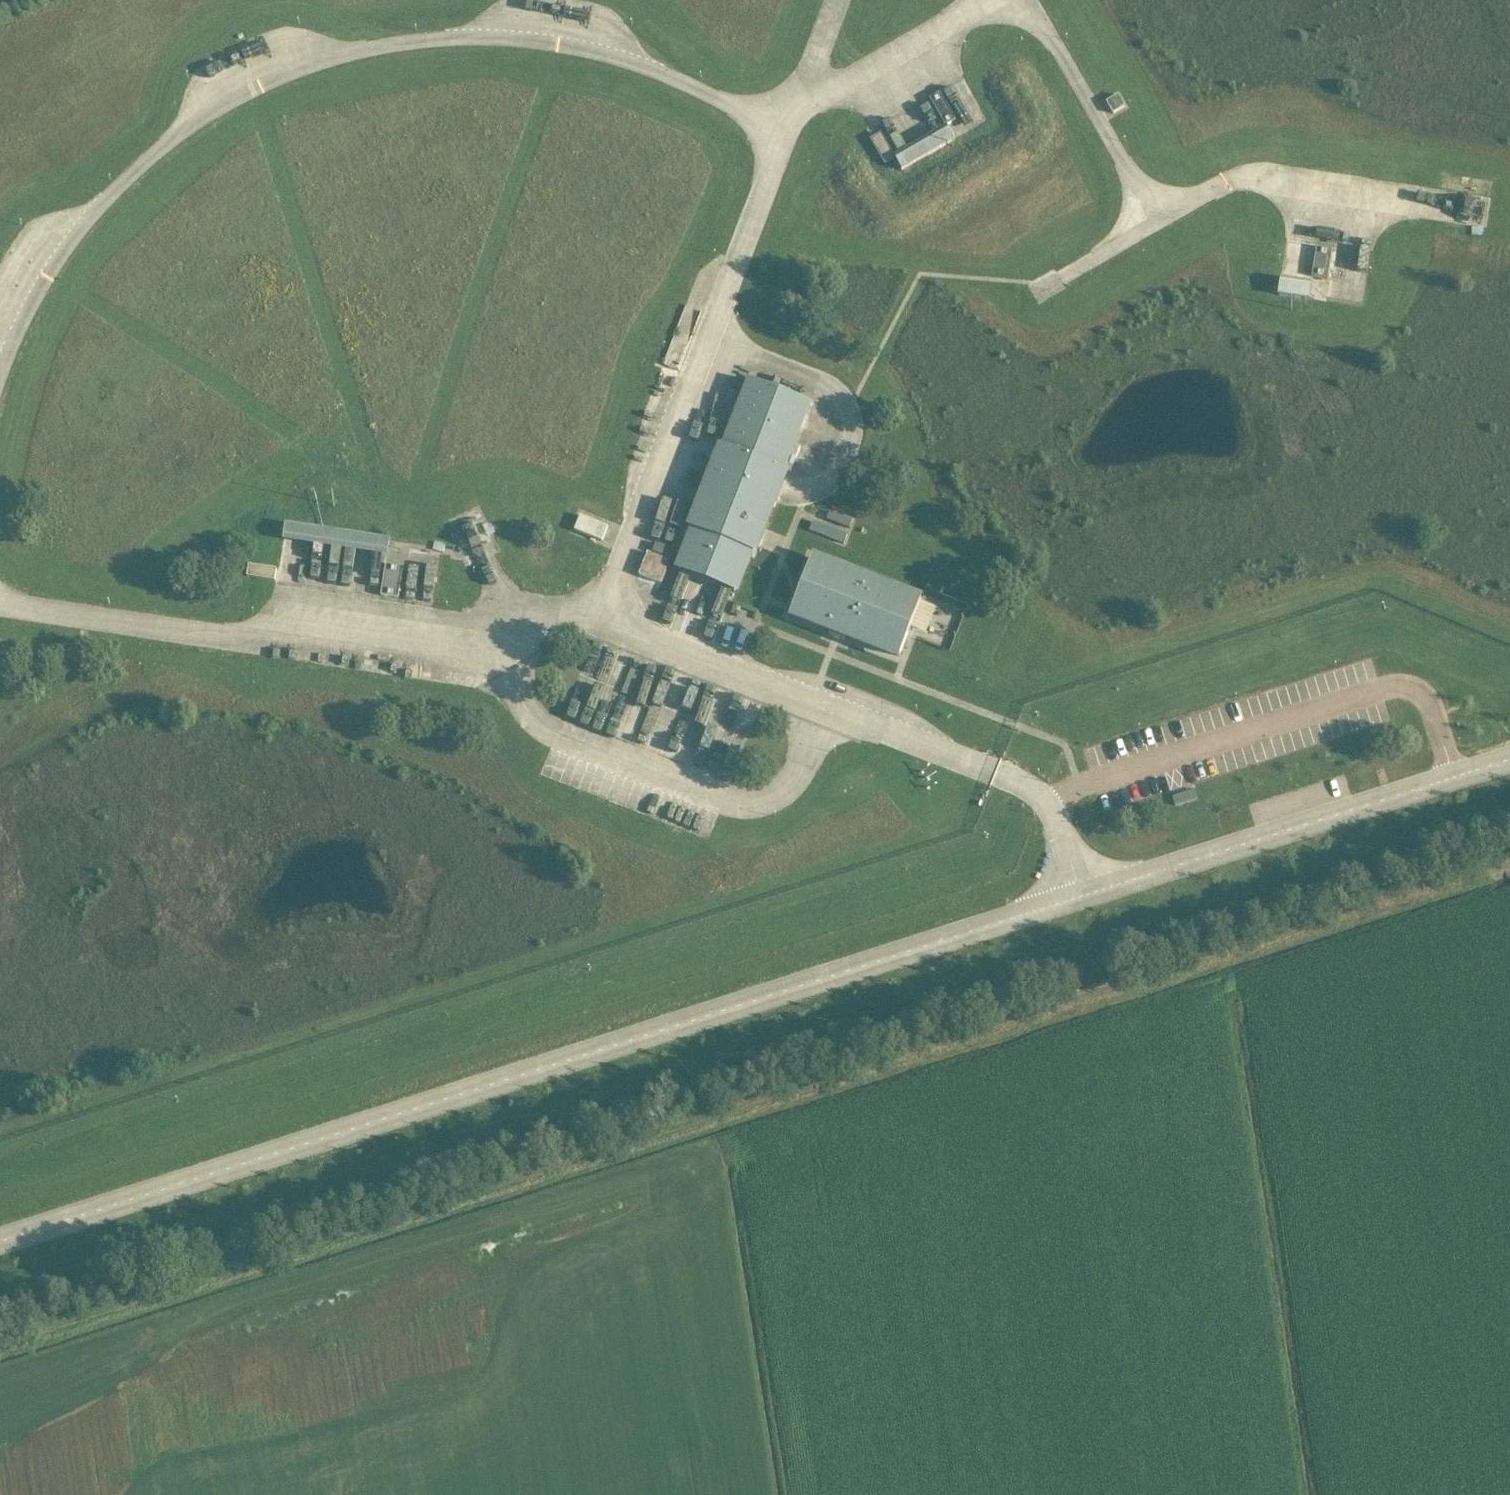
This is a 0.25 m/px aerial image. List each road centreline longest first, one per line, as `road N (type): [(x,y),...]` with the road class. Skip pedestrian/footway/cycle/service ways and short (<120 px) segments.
road 1 (unclassified): [(1082,897),(0,1243)]
road 2 (unclassified): [(598,624),(538,613),(497,650),(302,622),(224,639),(0,609)]
road 3 (unclassified): [(1082,897),(1057,819),(1016,782),(598,624)]
road 4 (unclassified): [(598,624),(797,110)]
road 5 (unclassified): [(1509,760),(1082,897)]
road 6 (unclassified): [(797,110),(991,0)]

